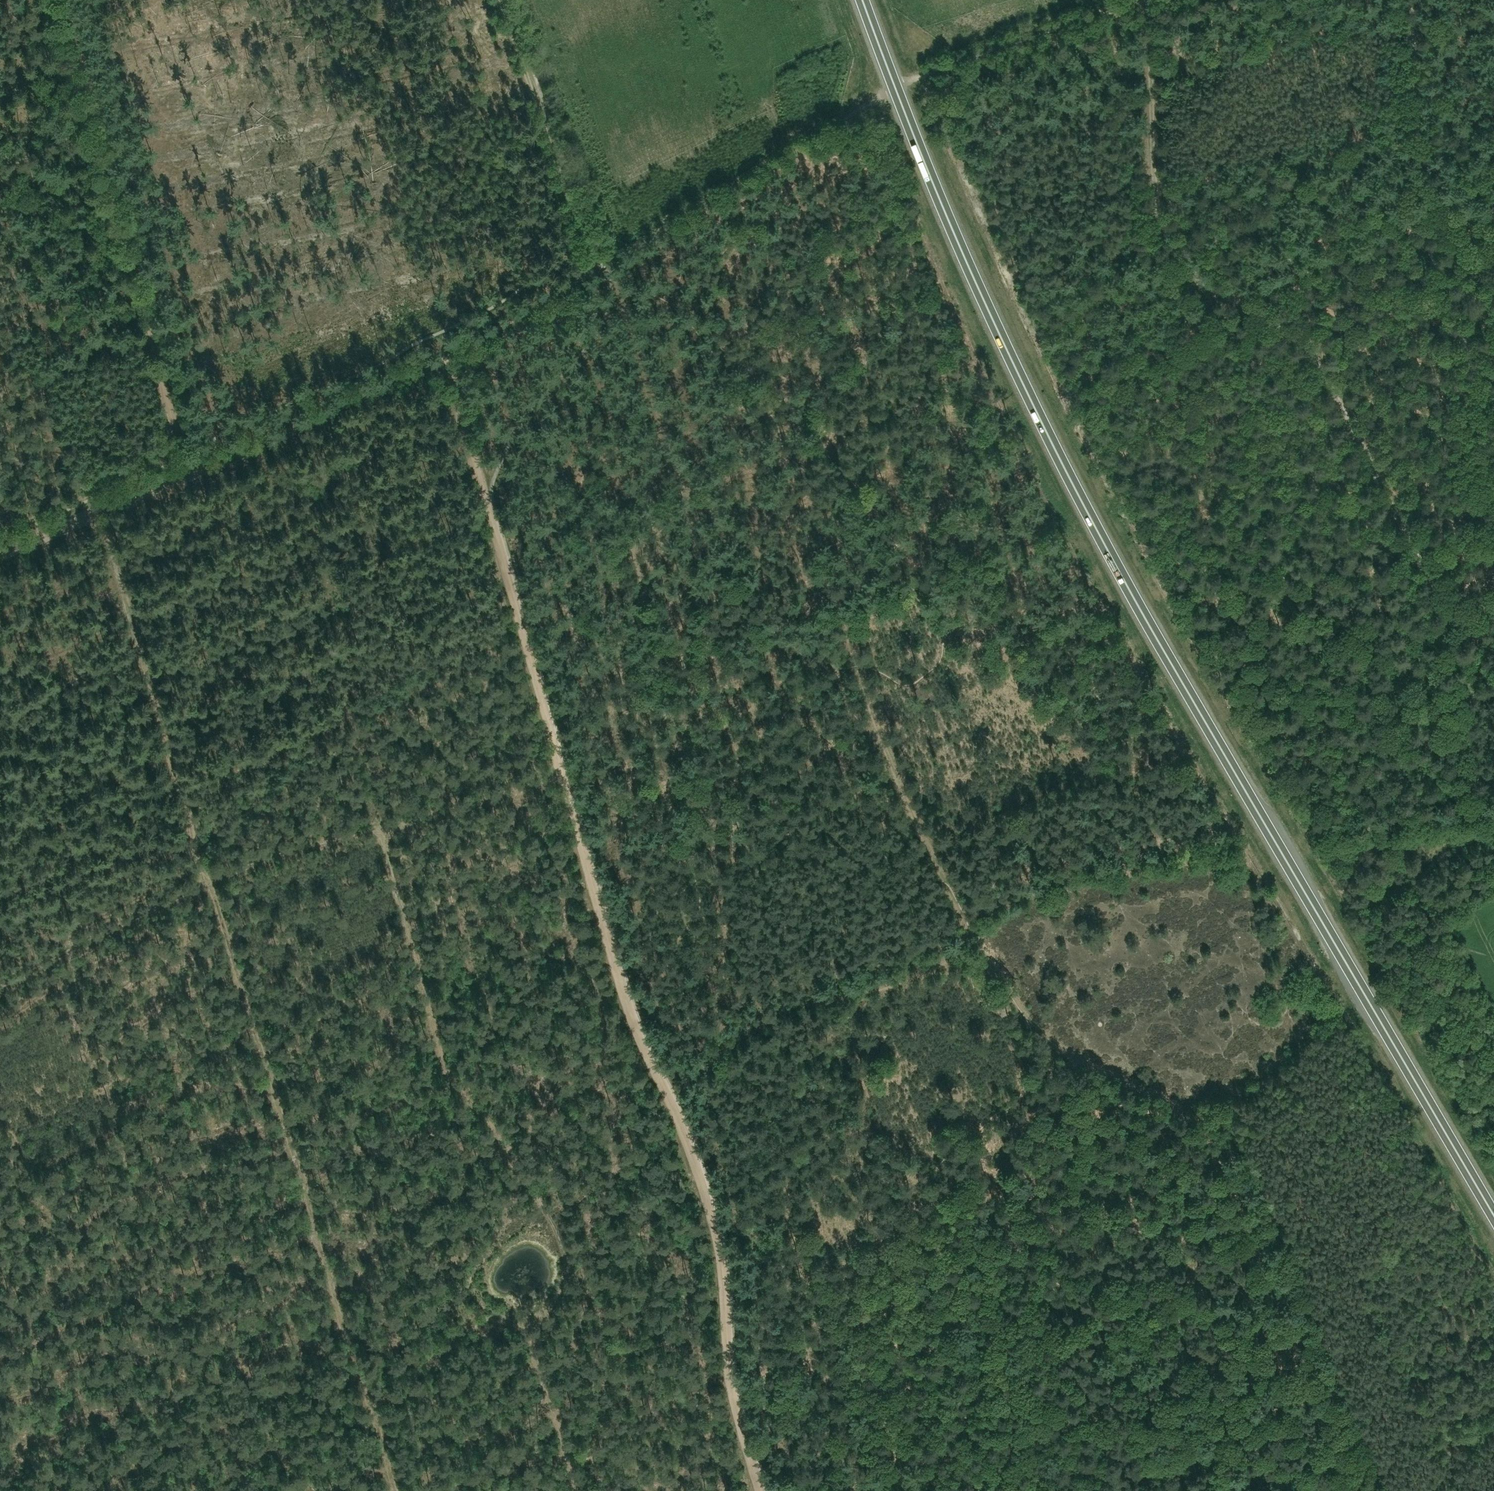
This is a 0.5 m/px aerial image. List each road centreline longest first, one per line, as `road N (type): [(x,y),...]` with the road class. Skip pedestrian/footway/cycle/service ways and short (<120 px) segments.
road 1 (trunk): [(1493,1213),(1049,435),(969,266),(863,0)]
road 2 (track): [(398,1490),(182,805),(106,506)]
road 3 (track): [(1493,633),(1472,620),(1438,569),(1298,325),(1206,273),(1160,221),(1149,185),(1142,0)]
road 4 (track): [(759,1490),(733,1395),(713,1219),(622,991),(560,772)]
road 5 (track): [(608,283),(698,494),(823,587),(944,878)]
road 6 (track): [(1025,1020),(1181,1107),(1203,1129),(1353,1490)]
road 7 (track): [(524,1324),(567,1290),(563,1247),(510,1149),(449,1074),(375,825)]
road 8 (track): [(53,0),(194,468)]
road 9 (track): [(0,555),(445,360)]
road 10 (track): [(560,772),(445,360)]
road 11 (track): [(375,825),(309,839),(0,986)]
road 12 (track): [(1148,0),(849,110)]
road 13 (track): [(849,110),(635,244)]
road 14 (track): [(375,825),(560,772)]
road 15 (track): [(576,1490),(524,1324)]
road 16 (track): [(592,268),(445,360)]
road 17 (track): [(541,116),(595,266)]
road 18 (track): [(499,0),(541,116)]

